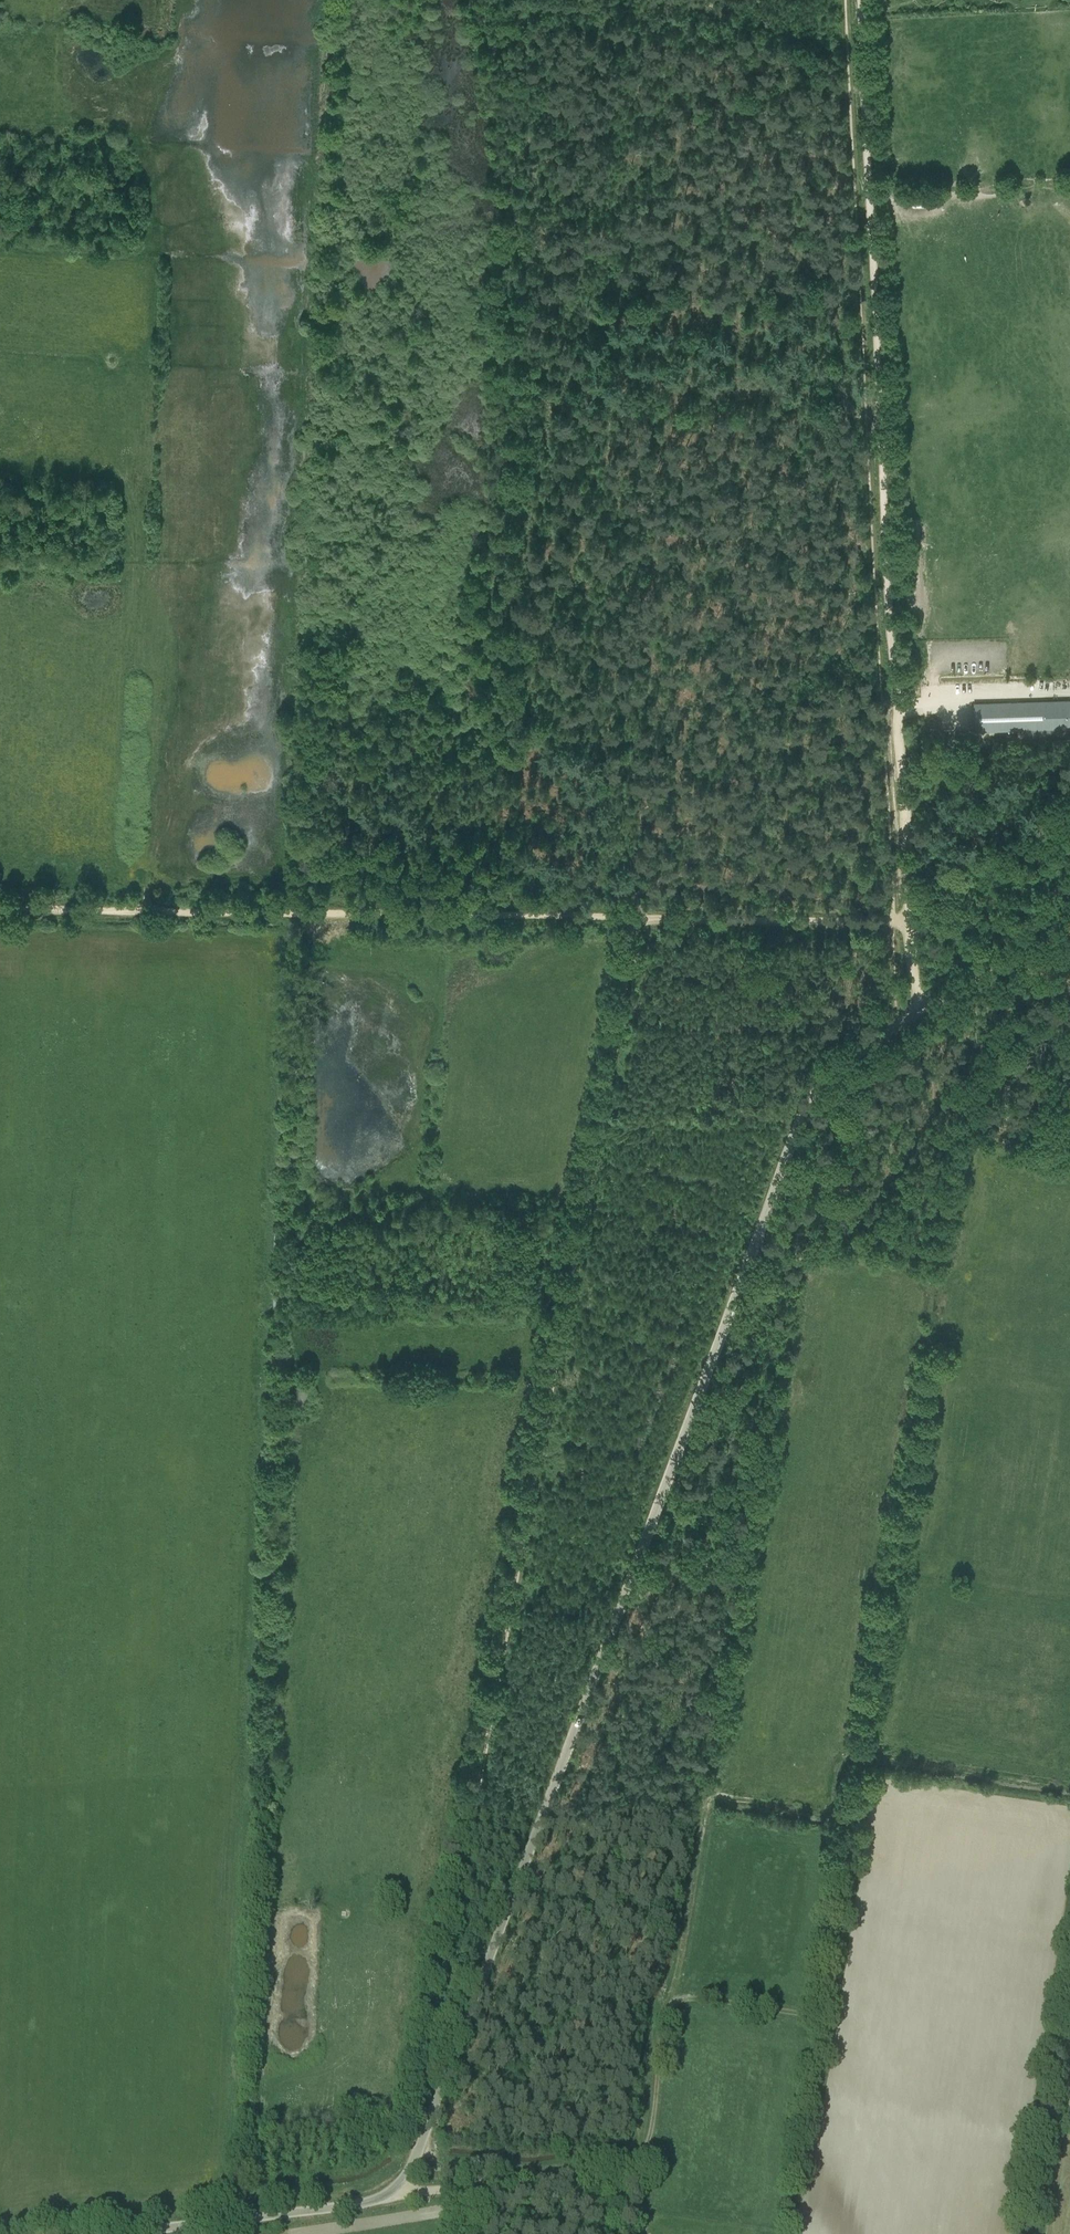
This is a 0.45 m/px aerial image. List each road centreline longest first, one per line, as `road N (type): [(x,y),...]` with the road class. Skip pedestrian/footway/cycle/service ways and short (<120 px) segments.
road 1 (unclassified): [(125,2233),(353,2206),(403,2180),(815,1090),(986,967),(1069,874)]
road 2 (track): [(909,922),(859,0)]
road 3 (track): [(0,907),(909,922)]
road 4 (track): [(1069,1786),(848,1755),(829,1814),(706,1800),(675,2004)]
road 5 (track): [(482,2190),(628,2165),(640,2154),(675,2004)]
road 6 (track): [(675,2004),(726,2001),(823,2018)]

